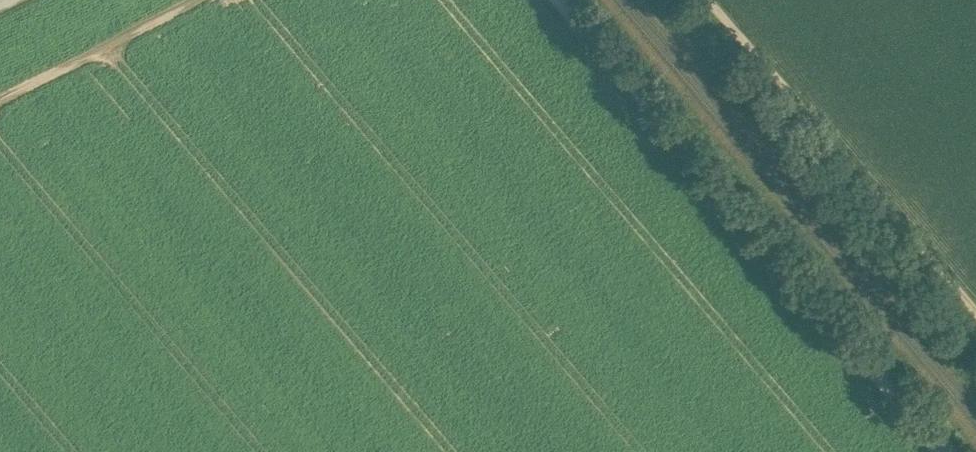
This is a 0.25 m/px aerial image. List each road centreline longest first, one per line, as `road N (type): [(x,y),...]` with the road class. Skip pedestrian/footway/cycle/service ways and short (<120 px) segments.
road 1 (unclassified): [(942,451),(558,0)]
road 2 (track): [(975,319),(705,0)]

